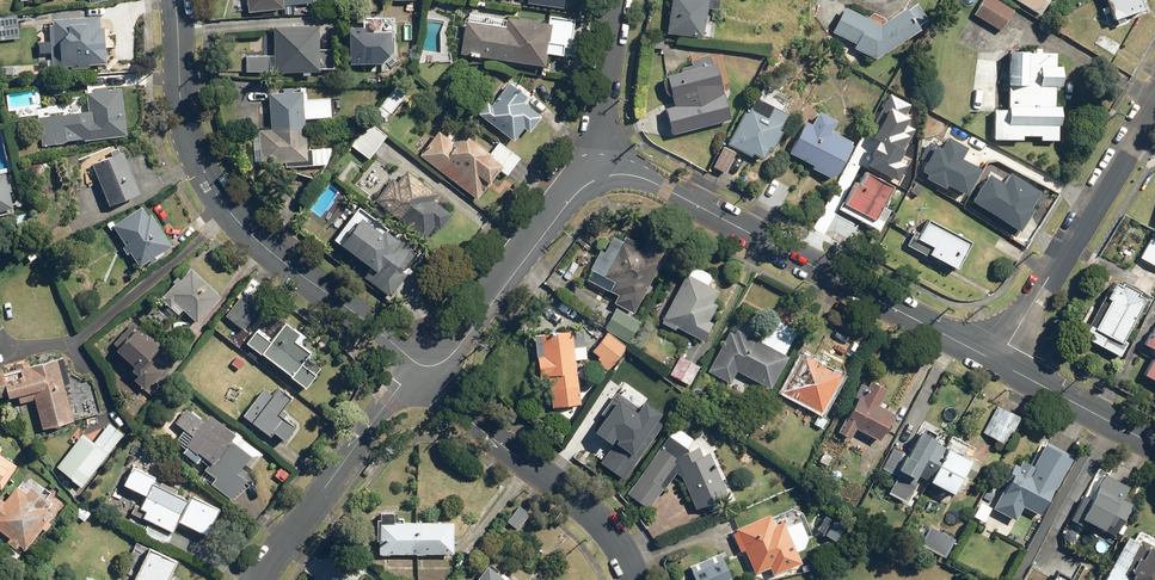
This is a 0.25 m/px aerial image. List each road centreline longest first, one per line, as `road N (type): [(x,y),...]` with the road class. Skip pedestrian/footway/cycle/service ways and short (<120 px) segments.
road 1 (residential): [(430,366),(241,225),(215,189),(192,149),(182,105),(175,0)]
road 2 (residential): [(600,178),(644,179),(997,361)]
road 3 (residential): [(1154,98),(997,361)]
road 4 (residential): [(633,579),(626,555),(599,519),(469,420),(430,366)]
road 5 (residential): [(430,366),(399,385),(258,579)]
road 6 (residential): [(600,178),(573,197),(454,353),(430,366)]
road 7 (residential): [(618,0),(600,178)]
road 8 (residential): [(997,361),(1154,444)]

